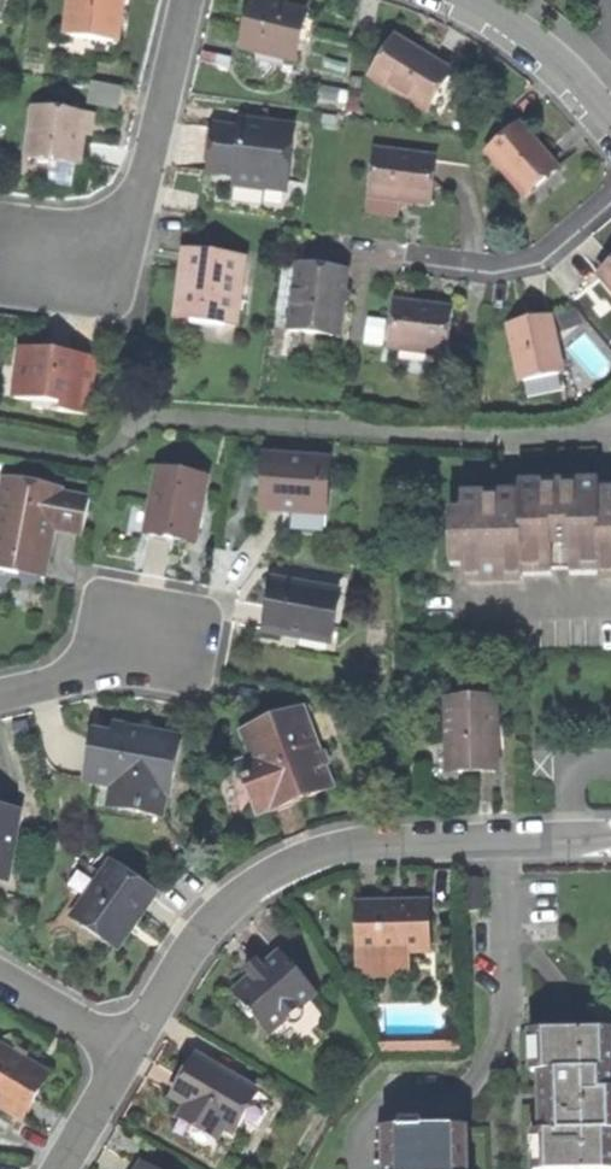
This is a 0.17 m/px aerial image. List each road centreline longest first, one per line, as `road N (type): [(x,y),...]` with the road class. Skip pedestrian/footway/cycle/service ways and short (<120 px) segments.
road 1 (residential): [(125,1048),(189,945),(239,893),(312,854),(392,840),(610,837)]
road 2 (residential): [(186,0),(136,210),(108,243),(56,264)]
road 3 (residential): [(610,201),(527,266),(484,271),(410,262)]
road 4 (residential): [(610,118),(552,59),(468,0)]
road 5 (residential): [(0,695),(56,683),(151,635)]
road 6 (residential): [(0,973),(125,1048)]
road 7 (residential): [(57,1168),(125,1048)]

